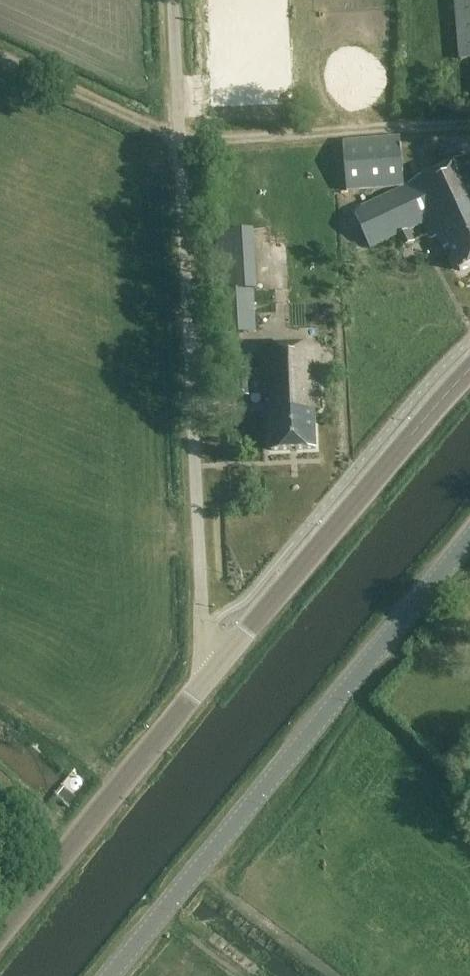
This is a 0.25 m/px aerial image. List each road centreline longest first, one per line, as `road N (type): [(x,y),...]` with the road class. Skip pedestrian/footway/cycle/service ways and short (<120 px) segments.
road 1 (unclassified): [(207,675),(175,0)]
road 2 (tertiary): [(109,975),(469,542)]
road 3 (track): [(0,59),(184,141),(469,123)]
road 4 (tertiary): [(207,675),(469,377)]
road 5 (tertiary): [(0,933),(207,675)]
road 6 (track): [(0,708),(113,793)]

